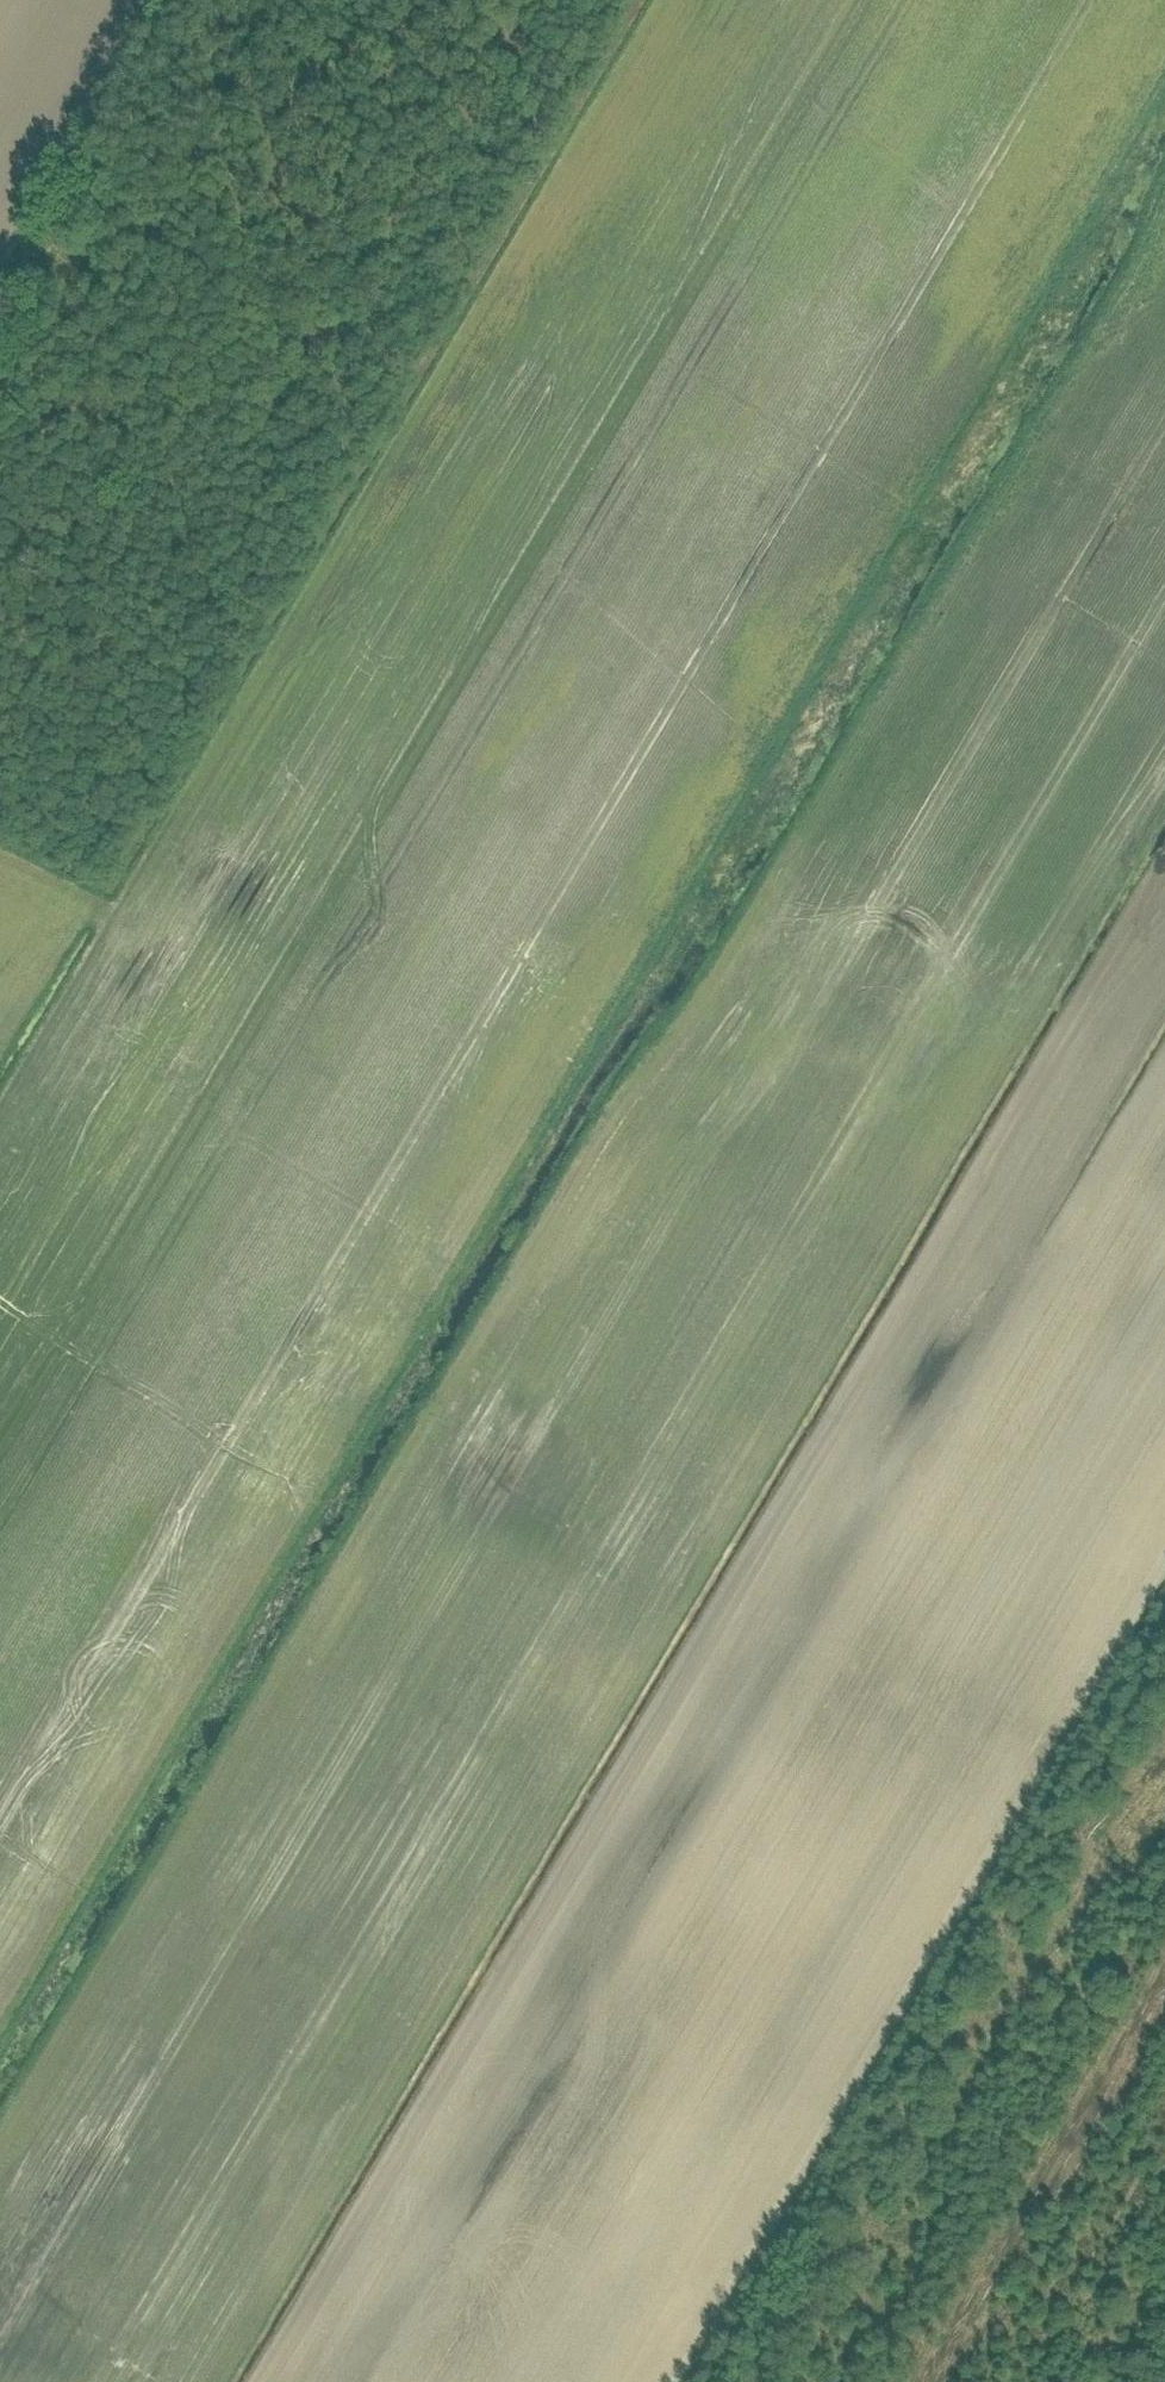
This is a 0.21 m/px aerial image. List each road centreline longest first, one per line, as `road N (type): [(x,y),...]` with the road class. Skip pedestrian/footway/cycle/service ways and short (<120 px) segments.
road 1 (track): [(759,2381),(833,2262)]

